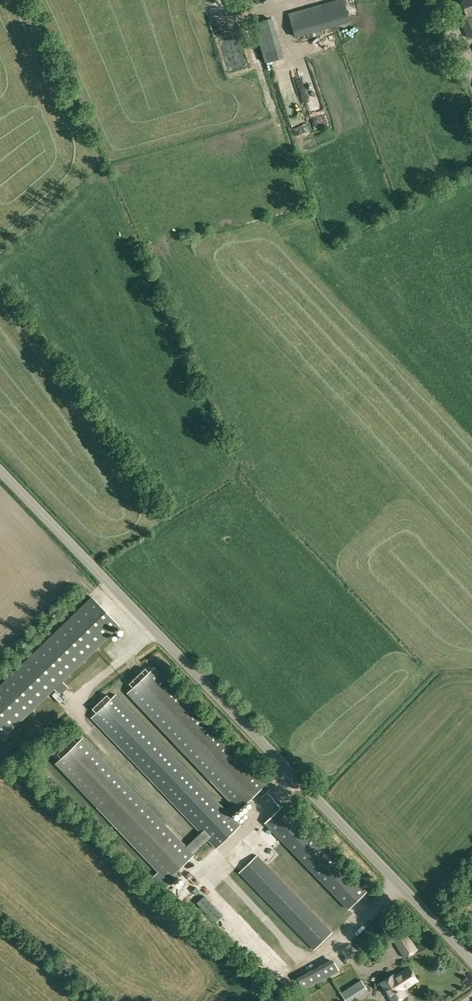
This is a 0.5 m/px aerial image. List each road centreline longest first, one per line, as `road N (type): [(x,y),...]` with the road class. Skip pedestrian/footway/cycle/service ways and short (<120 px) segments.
road 1 (unclassified): [(471,961),(0,470)]

